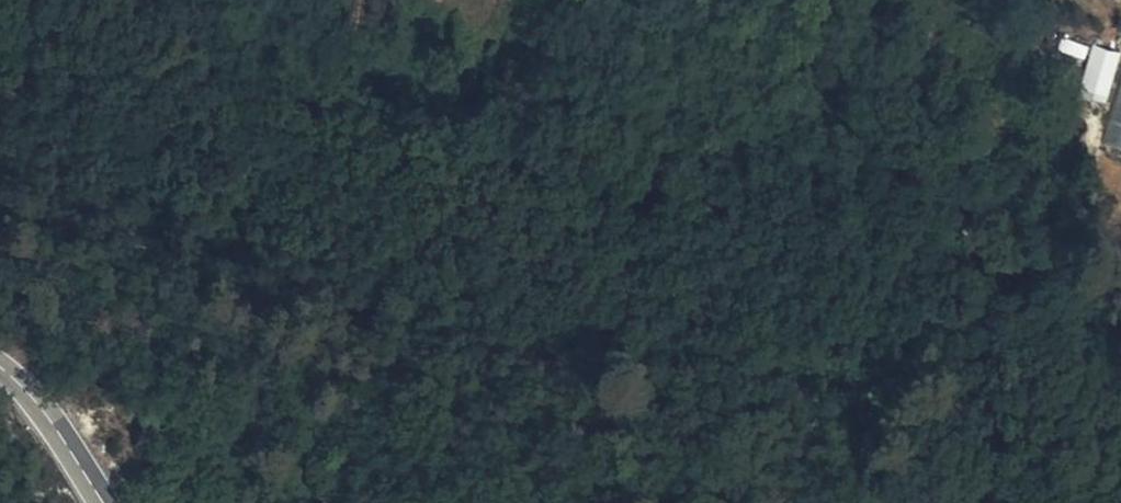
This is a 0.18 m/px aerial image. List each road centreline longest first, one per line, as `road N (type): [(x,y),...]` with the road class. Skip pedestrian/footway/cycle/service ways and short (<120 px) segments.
road 1 (unclassified): [(103,502),(55,432),(0,376)]

